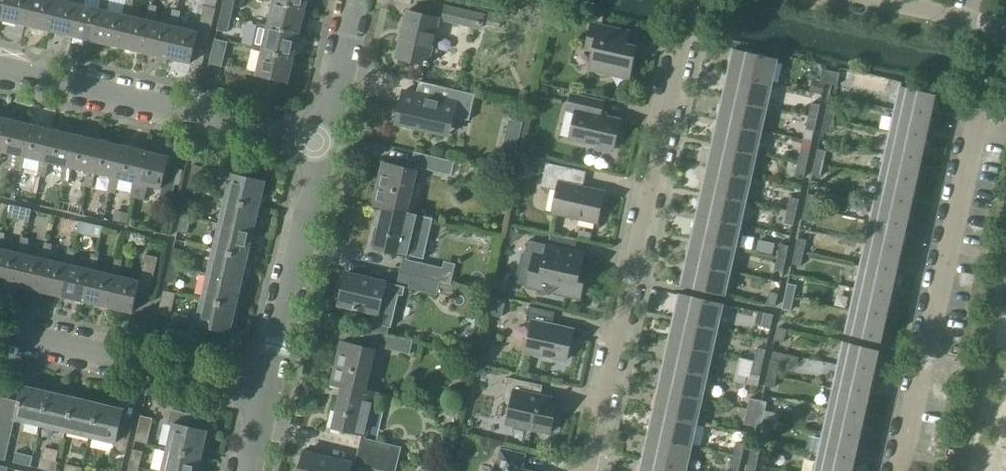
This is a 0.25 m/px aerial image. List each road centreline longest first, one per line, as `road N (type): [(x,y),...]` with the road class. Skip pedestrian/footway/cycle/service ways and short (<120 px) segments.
road 1 (residential): [(587,470),(692,0)]
road 2 (residential): [(902,470),(1003,29)]
road 3 (residential): [(324,147),(0,70)]
road 4 (residential): [(267,395),(0,332)]
road 5 (residential): [(267,395),(324,147)]
road 6 (residential): [(324,147),(358,0)]
road 7 (residential): [(1003,29),(872,0)]

